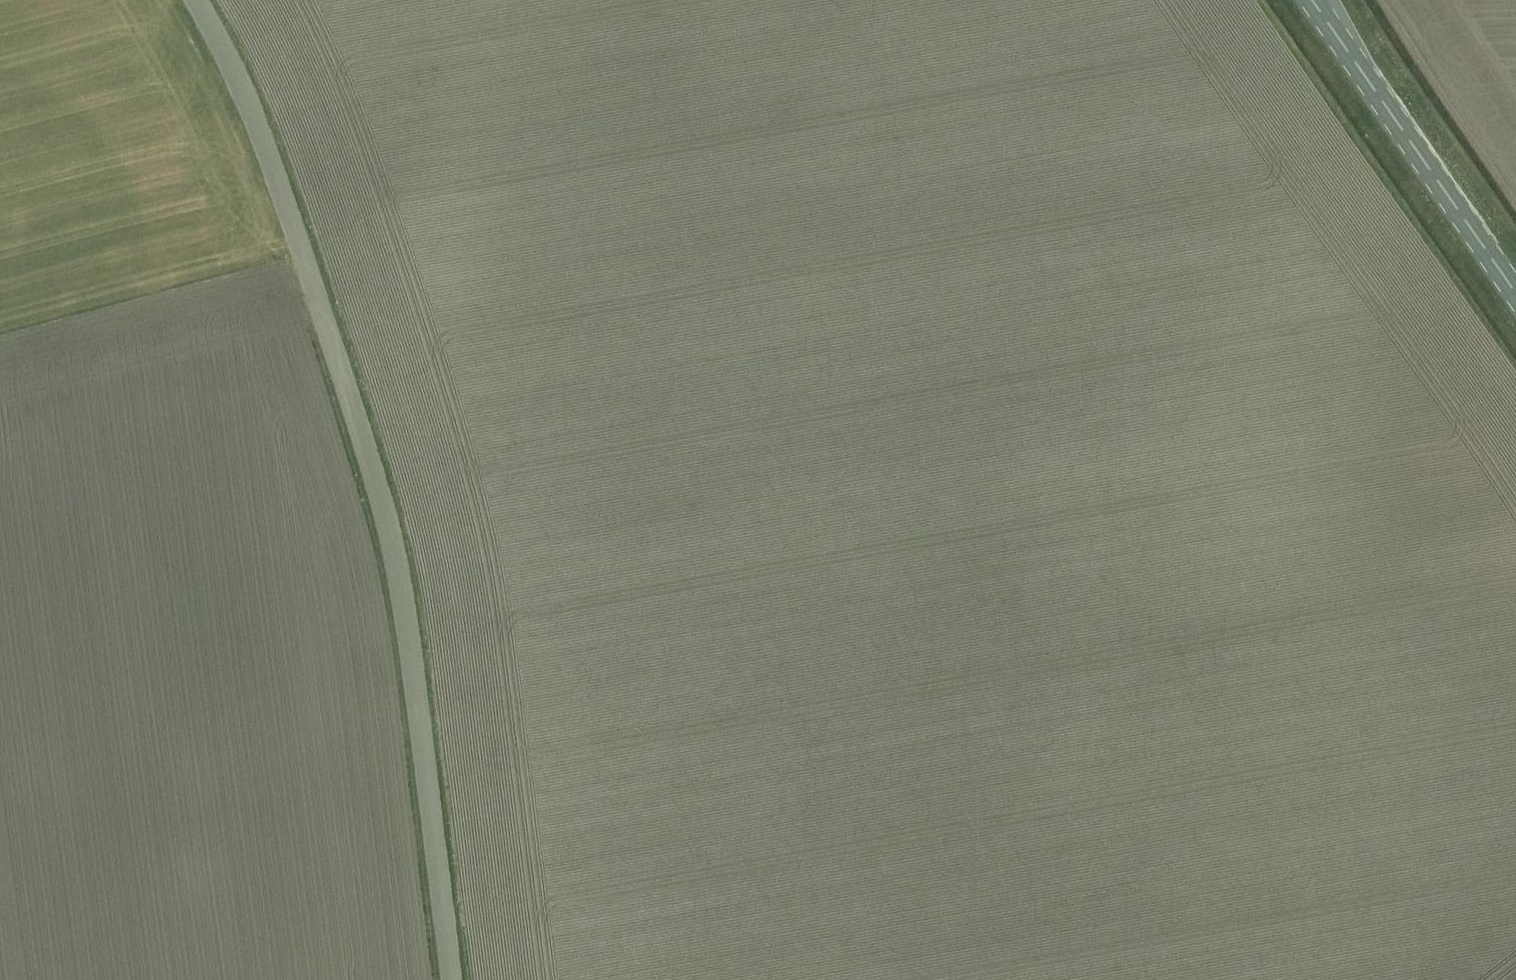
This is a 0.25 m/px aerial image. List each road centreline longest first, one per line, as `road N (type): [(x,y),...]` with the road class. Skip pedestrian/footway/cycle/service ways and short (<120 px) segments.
road 1 (unclassified): [(450,979),(395,547),(365,423),(262,118),(198,0)]
road 2 (secondary): [(1515,290),(1314,0)]

